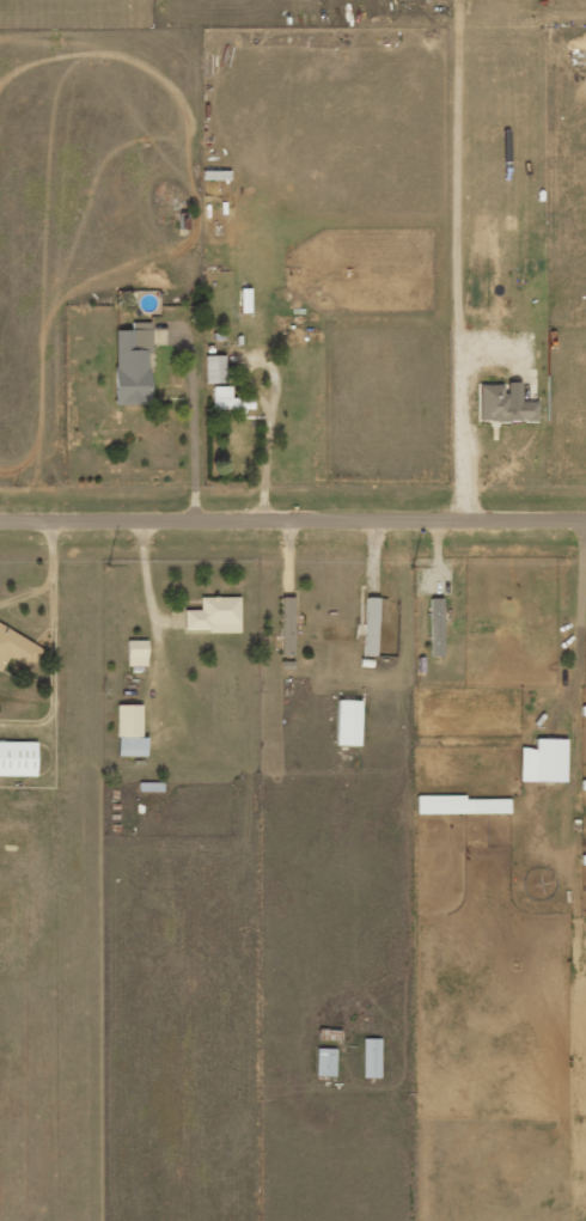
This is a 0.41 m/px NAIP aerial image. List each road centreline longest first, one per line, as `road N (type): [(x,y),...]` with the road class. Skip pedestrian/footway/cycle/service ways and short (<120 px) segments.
road 1 (residential): [(0,517),(585,516)]

